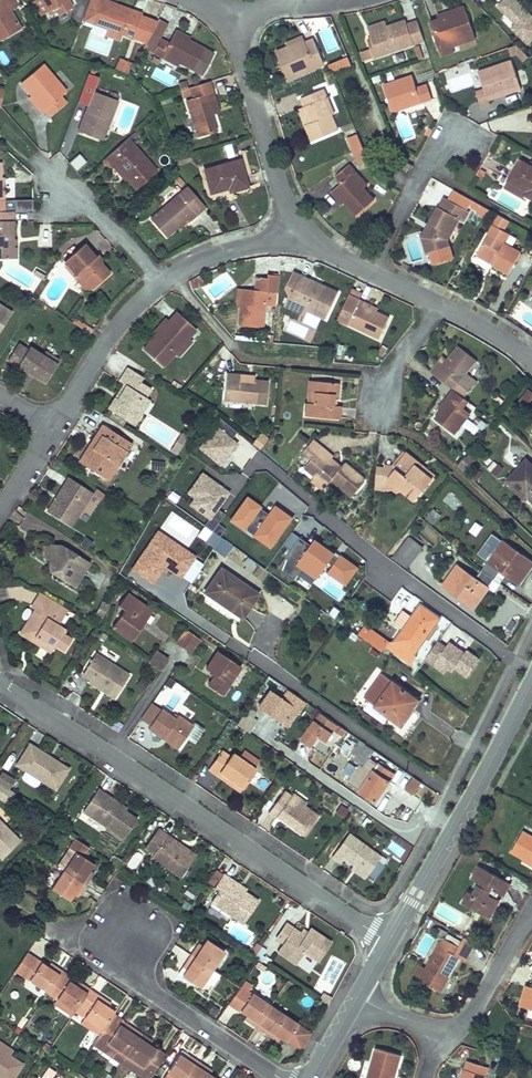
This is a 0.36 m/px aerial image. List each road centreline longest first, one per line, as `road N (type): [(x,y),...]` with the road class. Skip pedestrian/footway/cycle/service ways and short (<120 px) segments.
road 1 (residential): [(388,942),(0,684)]
road 2 (tertiary): [(388,942),(531,683)]
road 3 (residential): [(140,927),(118,961),(280,1077)]
road 4 (residential): [(293,235),(229,10)]
road 5 (residential): [(368,266),(446,123),(471,137)]
road 6 (residential): [(54,423),(125,311),(159,282)]
road 7 (residential): [(447,1032),(476,1005),(531,913)]
road 8 (residential): [(159,282),(83,187),(59,191)]
road 9 (residential): [(159,282),(190,258),(293,235)]
road 10 (residential): [(435,300),(384,368),(379,425)]

